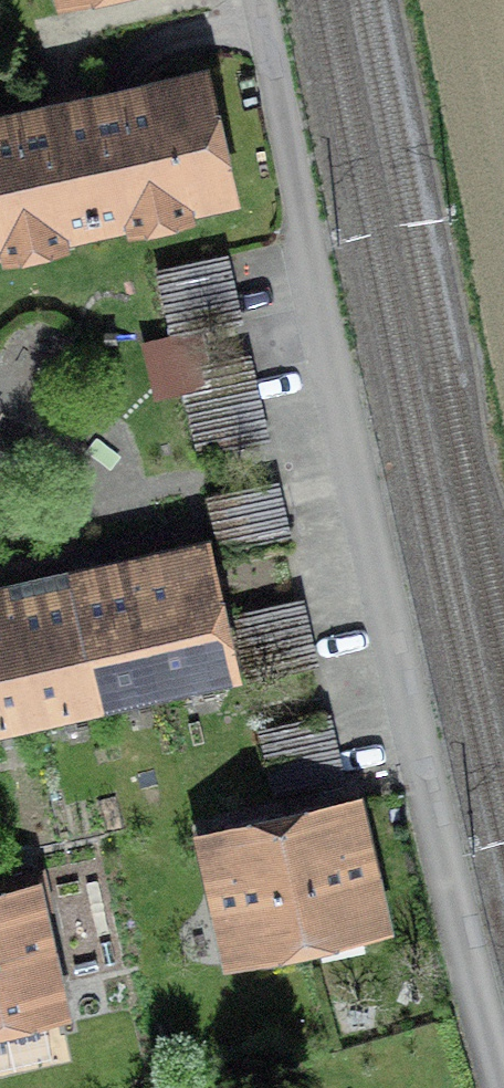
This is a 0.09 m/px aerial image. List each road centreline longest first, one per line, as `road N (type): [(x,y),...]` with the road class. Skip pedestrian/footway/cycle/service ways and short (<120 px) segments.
road 1 (residential): [(493,1087),(273,0)]

